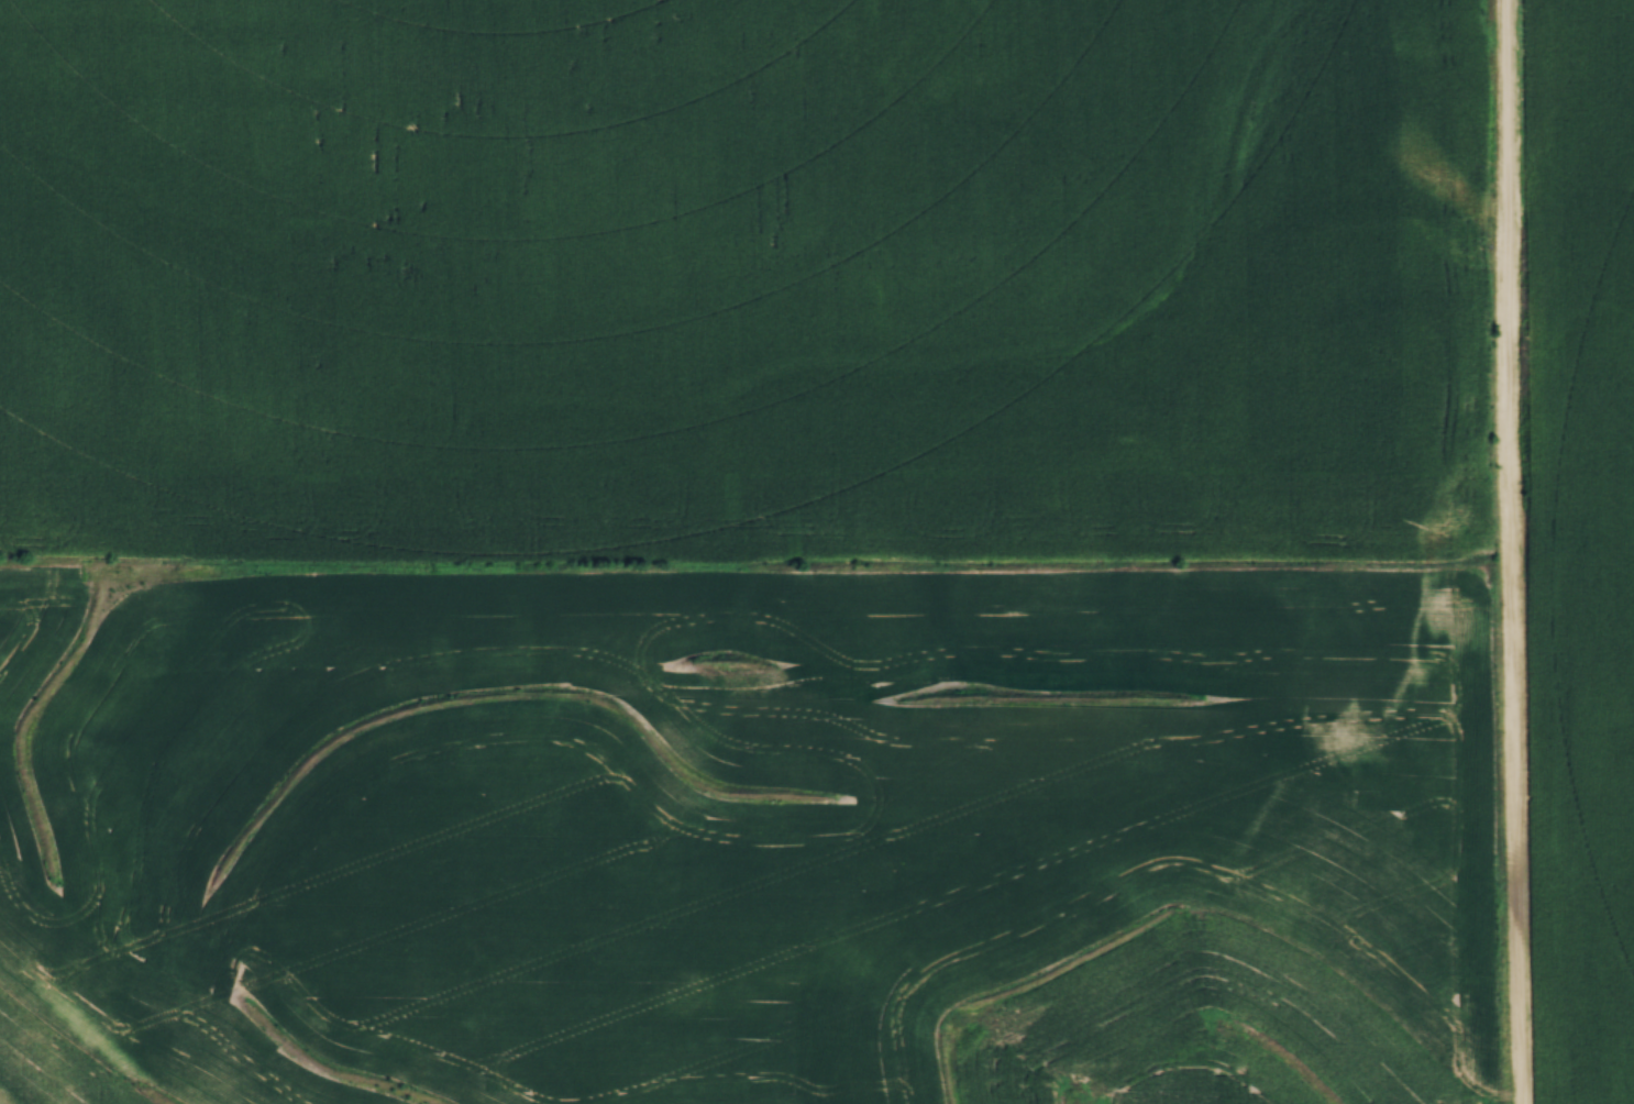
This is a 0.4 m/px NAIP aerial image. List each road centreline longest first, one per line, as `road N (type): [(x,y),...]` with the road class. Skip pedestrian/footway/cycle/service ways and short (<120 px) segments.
road 1 (residential): [(1529,1103),(1507,0)]

